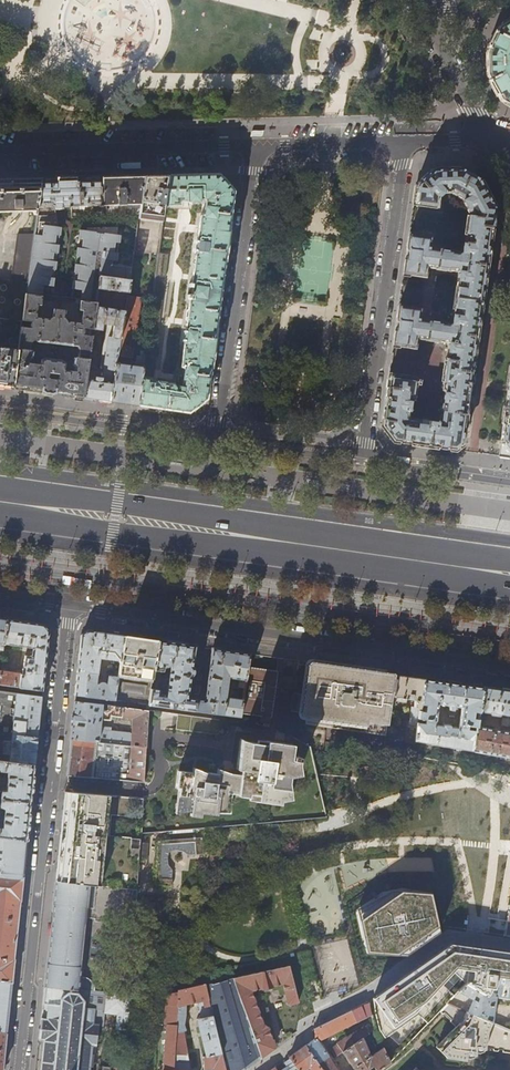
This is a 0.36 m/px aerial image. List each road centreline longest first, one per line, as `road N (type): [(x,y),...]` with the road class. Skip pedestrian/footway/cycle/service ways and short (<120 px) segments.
road 1 (residential): [(258,146),(214,441),(0,411)]
road 2 (primary): [(509,558),(0,484)]
road 3 (primary): [(0,521),(509,592)]
road 4 (residential): [(70,604),(17,1069)]
road 5 (residential): [(509,669),(70,604)]
road 6 (unclassified): [(360,462),(403,143)]
road 7 (residential): [(258,146),(0,153)]
road 8 (residential): [(487,141),(417,0)]
road 9 (residential): [(509,482),(360,462)]
road 10 (residential): [(403,143),(258,146)]

